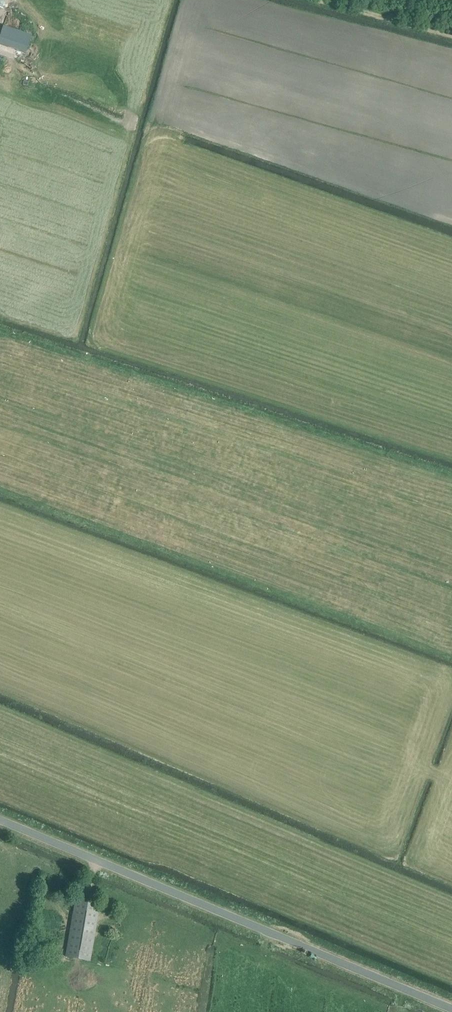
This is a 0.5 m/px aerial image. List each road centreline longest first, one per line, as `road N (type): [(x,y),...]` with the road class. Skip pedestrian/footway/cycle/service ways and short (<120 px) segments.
road 1 (unclassified): [(0,821),(451,1009)]

